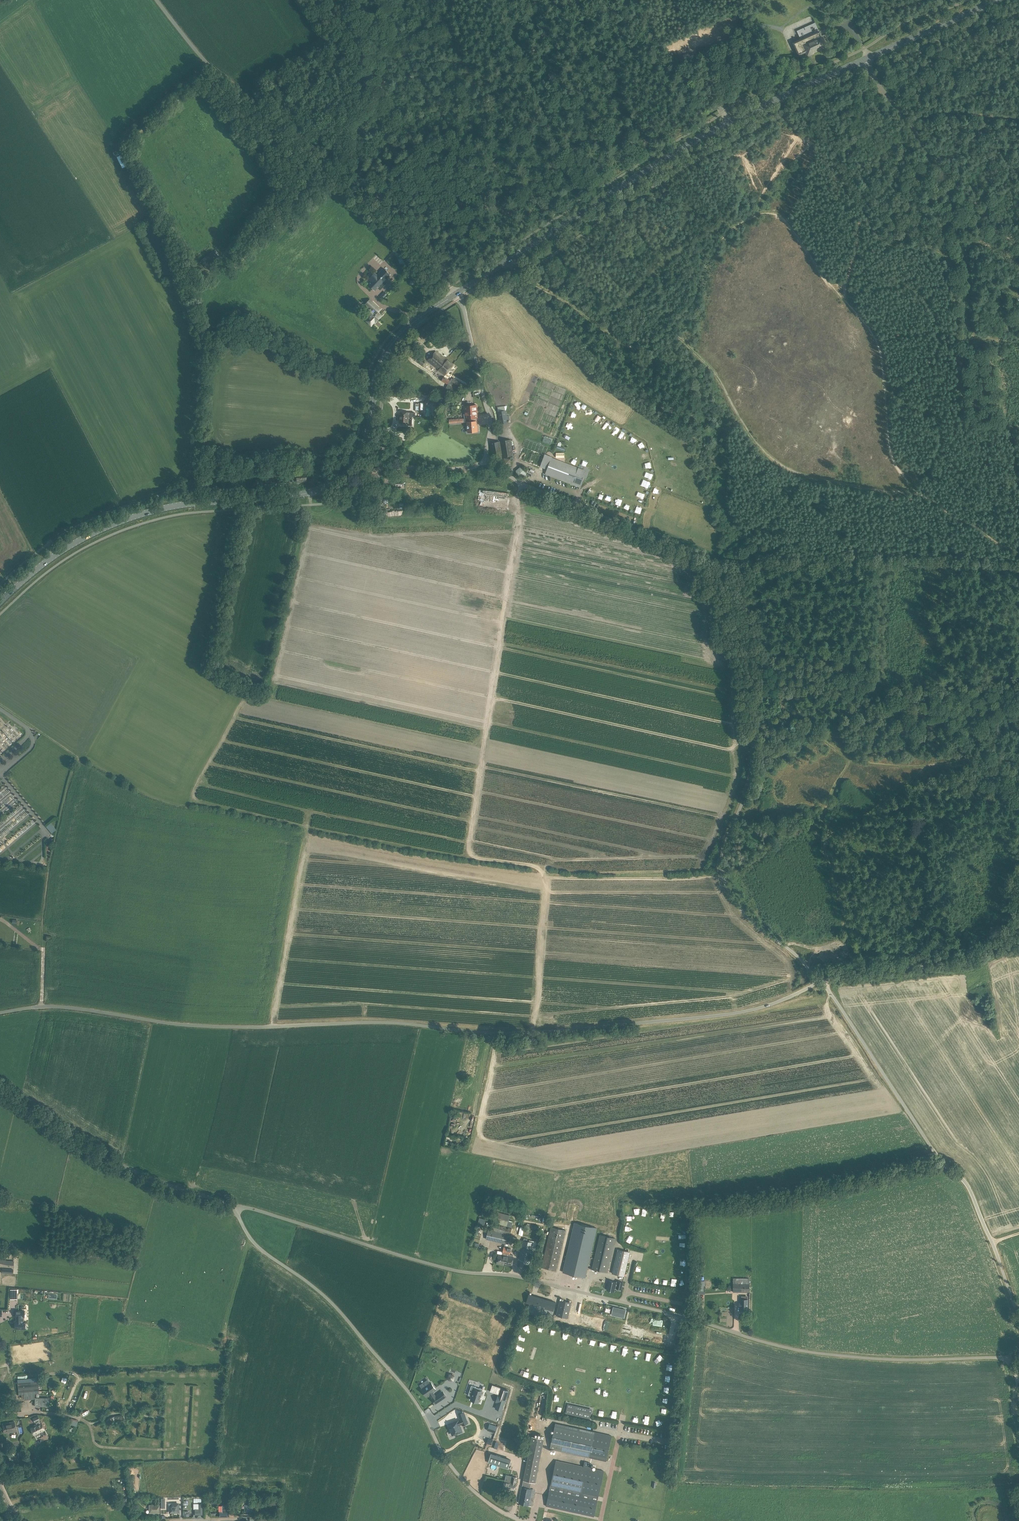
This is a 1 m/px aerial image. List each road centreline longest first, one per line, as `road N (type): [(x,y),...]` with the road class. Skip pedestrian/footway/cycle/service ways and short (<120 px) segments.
road 1 (unclassified): [(818,983),(746,915),(722,869),(755,749),(743,571),(494,465),(456,294)]
road 2 (unclassified): [(0,1013),(49,1007),(212,1027),(379,1022),(525,1032),(735,1013),(818,983)]
road 3 (unclassified): [(1005,1359),(872,1358),(789,1348),(507,1275),(448,1270),(230,1204)]
road 4 (secondary): [(0,603),(54,556),(121,521),(328,484),(365,443),(376,376),(390,347),(456,294)]
road 5 (track): [(671,330),(728,231),(758,213),(782,216),(878,345),(889,449),(916,492)]
road 6 (secondary): [(456,294),(684,147),(866,59)]
road 7 (unclassified): [(523,1520),(456,1472),(400,1383),(316,1288),(253,1241),(230,1204)]
road 8 (track): [(671,330),(707,364),(778,464),(822,480),(916,492),(1018,553)]
road 9 (unclassified): [(157,0),(217,72),(425,240),(456,294)]
road 10 (unclassified): [(1018,1318),(967,1185),(936,1154),(823,982)]
road 11 (track): [(962,742),(957,759),(923,769),(825,838),(848,940)]
road 12 (track): [(754,690),(867,694),(1018,674)]
road 13 (unclassified): [(230,1204),(122,1165),(0,1085)]
road 14 (unclassified): [(1018,251),(979,216),(866,59)]
road 15 (track): [(848,940),(856,961),(988,938),(1001,924),(1010,877)]
road 16 (unclassified): [(823,982),(957,962),(1018,941)]
road 17 (track): [(671,330),(645,348),(627,346),(508,260)]
road 18 (track): [(381,0),(387,35),(372,58),(372,97),(343,124),(344,170)]
road 19 (track): [(273,678),(312,505)]
road 20 (track): [(198,1448),(208,1382),(180,1382),(176,1450)]
road 21 (secondary): [(866,59),(997,0)]
road 22 (track): [(489,459),(392,470),(363,486)]

